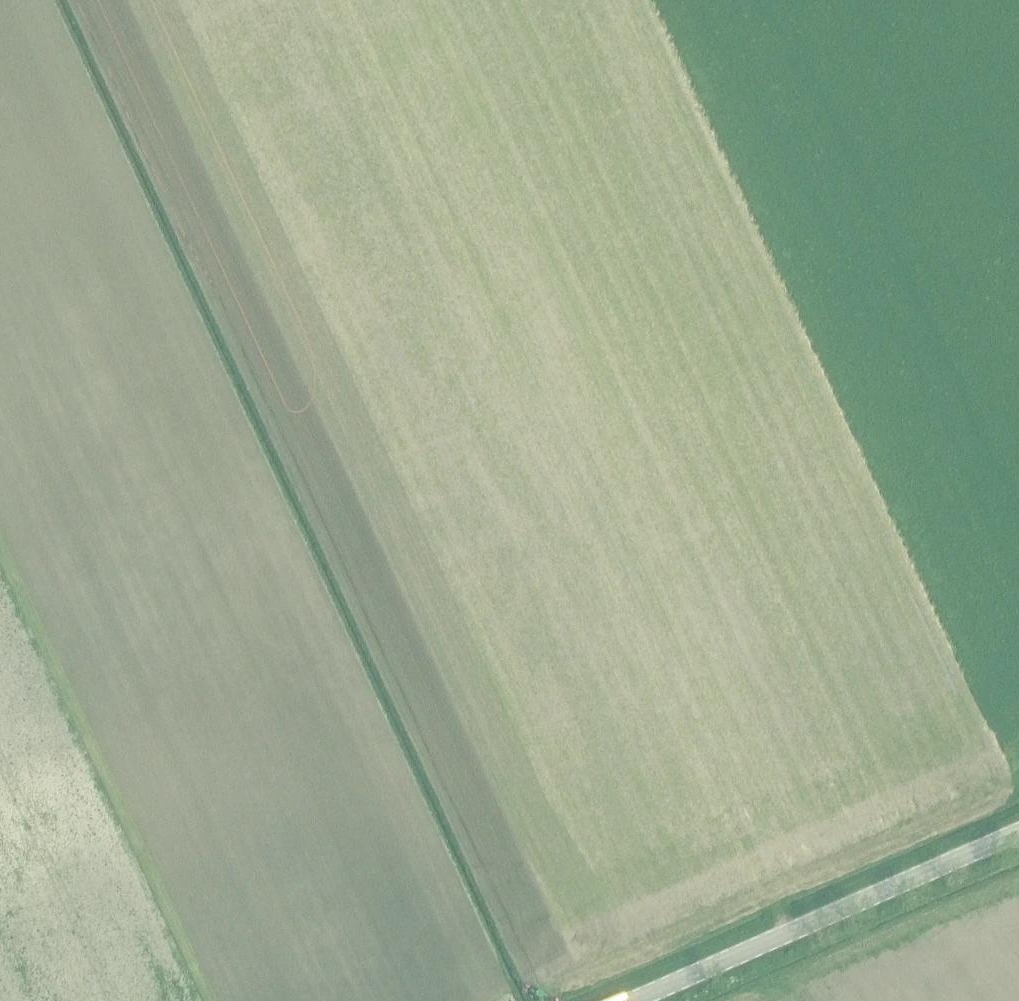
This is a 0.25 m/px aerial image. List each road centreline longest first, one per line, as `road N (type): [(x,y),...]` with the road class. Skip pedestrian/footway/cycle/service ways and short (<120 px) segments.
road 1 (tertiary): [(616,1000),(1018,829)]

